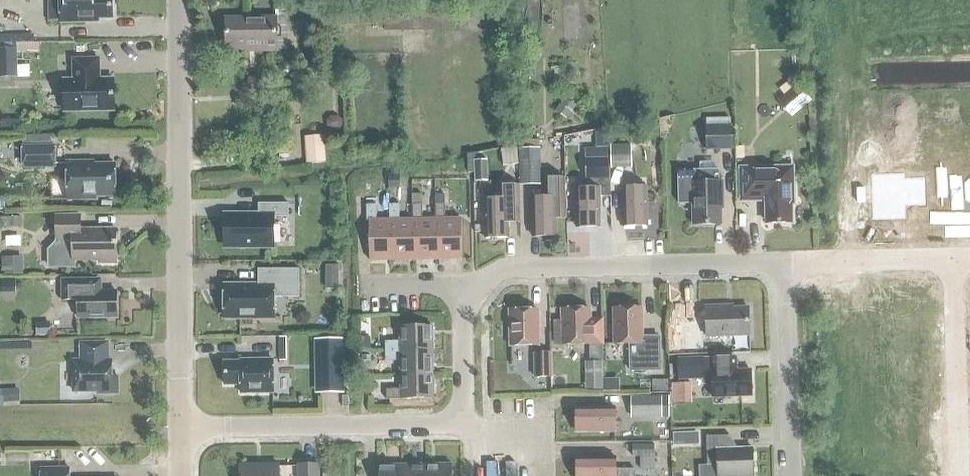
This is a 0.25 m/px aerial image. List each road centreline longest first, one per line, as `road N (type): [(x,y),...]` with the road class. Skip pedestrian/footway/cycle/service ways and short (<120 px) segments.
road 1 (tertiary): [(183,430),(177,0)]
road 2 (residential): [(788,269),(952,267),(959,475)]
road 3 (residential): [(788,269),(507,269),(465,290)]
road 4 (residential): [(462,427),(183,430)]
road 5 (residential): [(795,475),(788,269)]
road 6 (residential): [(465,290),(462,427)]

